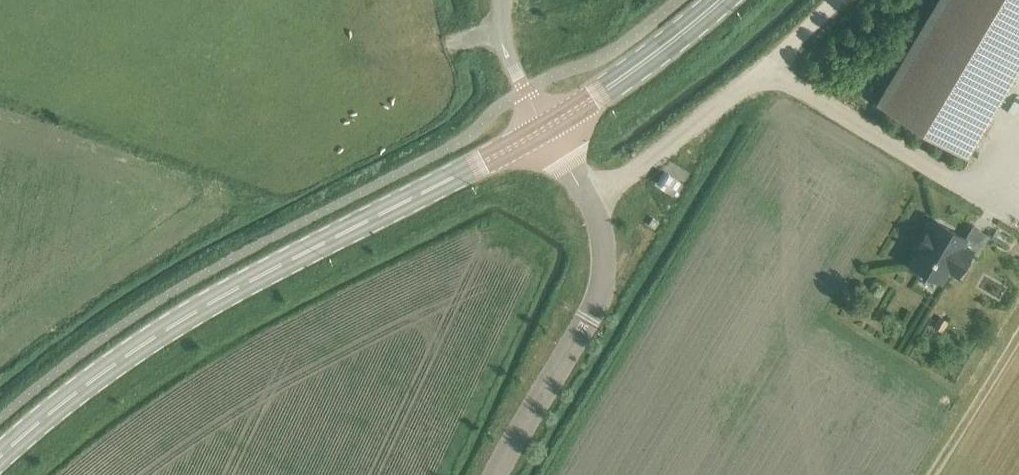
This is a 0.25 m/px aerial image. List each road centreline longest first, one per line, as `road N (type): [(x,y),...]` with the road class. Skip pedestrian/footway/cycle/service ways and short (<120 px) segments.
road 1 (secondary): [(0,455),(146,341),(543,128)]
road 2 (secondary): [(543,128),(721,0)]
road 3 (unclassified): [(585,318),(601,274),(595,220),(543,128)]
road 4 (residential): [(501,474),(585,318)]
road 5 (unclassified): [(543,128),(518,83),(496,0)]

